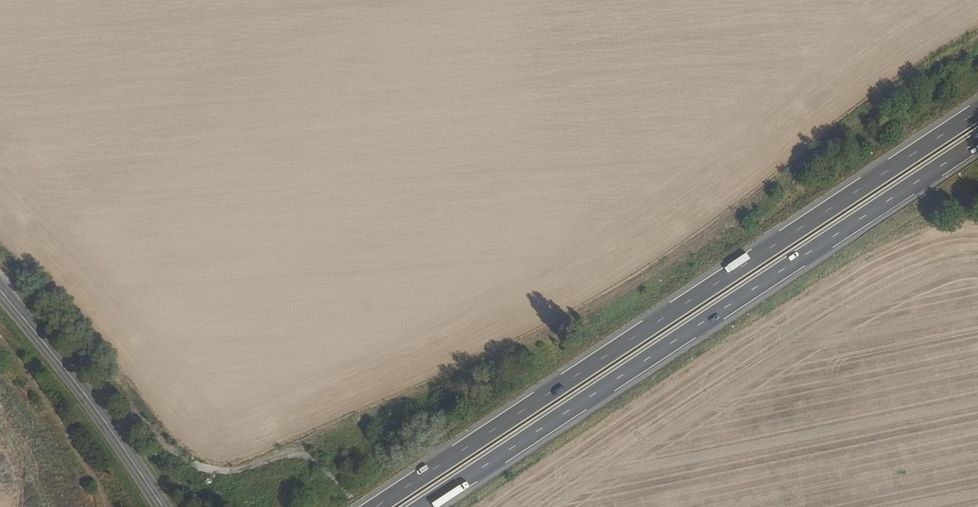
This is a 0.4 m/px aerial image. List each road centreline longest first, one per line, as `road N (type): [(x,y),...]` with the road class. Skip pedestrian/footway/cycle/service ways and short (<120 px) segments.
road 1 (track): [(0,265),(180,457),(209,471),(238,472),(570,326),(661,271),(977,43)]
road 2 (trunk): [(977,111),(375,506)]
road 3 (trunk): [(420,506),(977,141)]
road 4 (secondary): [(157,506),(79,391),(0,296)]
road 5 (track): [(104,506),(0,341)]

